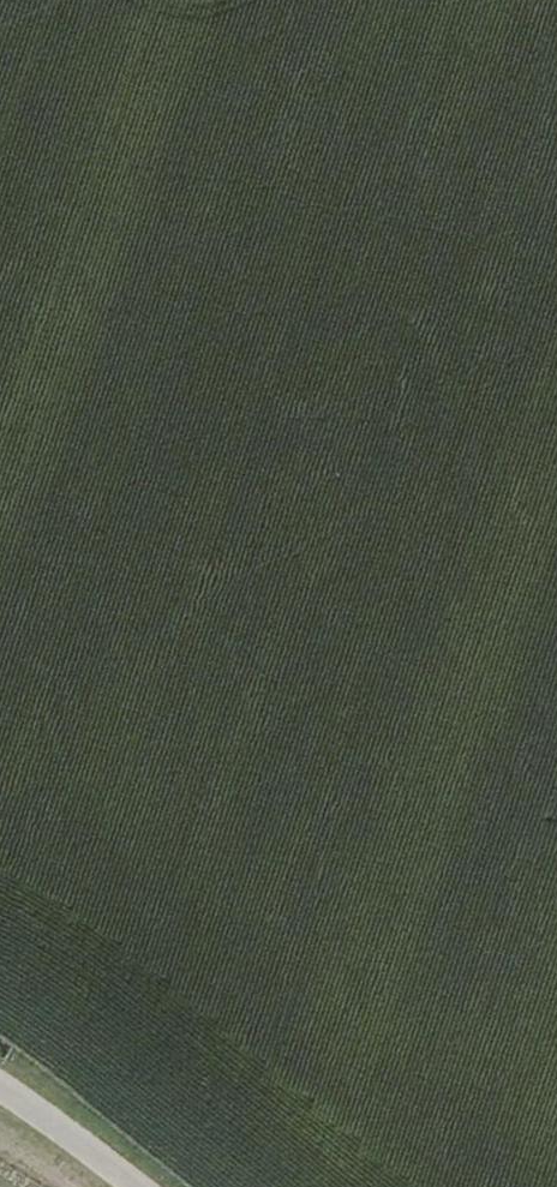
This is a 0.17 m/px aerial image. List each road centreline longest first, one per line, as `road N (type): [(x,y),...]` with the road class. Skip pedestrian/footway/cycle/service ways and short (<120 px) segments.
road 1 (tertiary): [(126,1186),(0,1090)]

